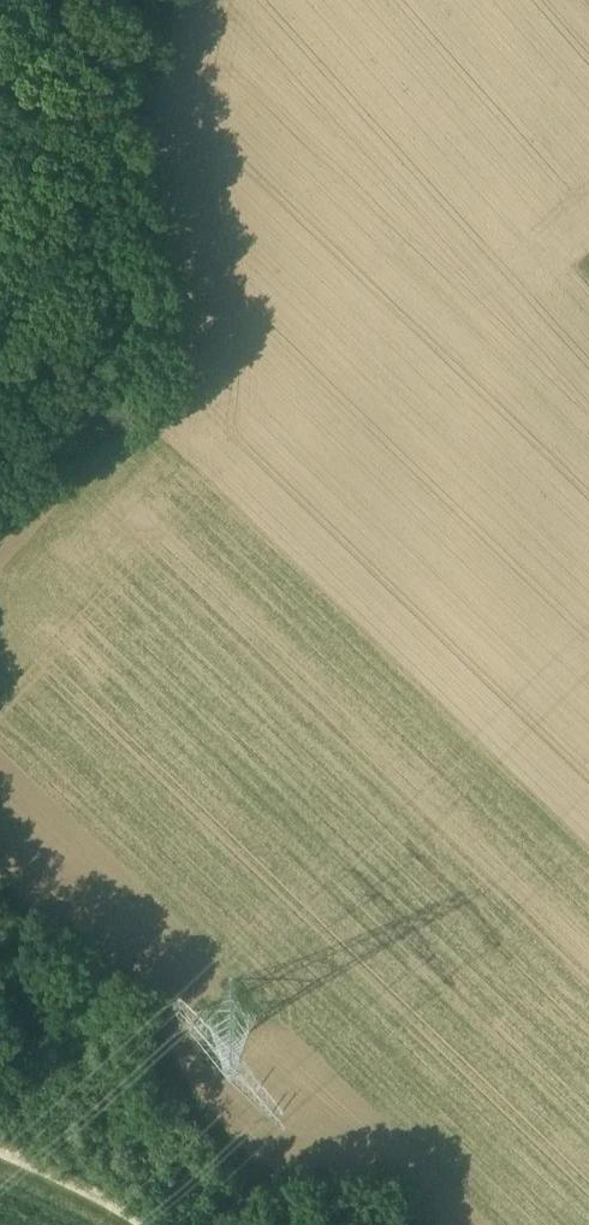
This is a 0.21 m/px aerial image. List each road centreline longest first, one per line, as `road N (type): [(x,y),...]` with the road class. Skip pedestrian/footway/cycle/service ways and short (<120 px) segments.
road 1 (unclassified): [(140,1224),(0,1151)]

